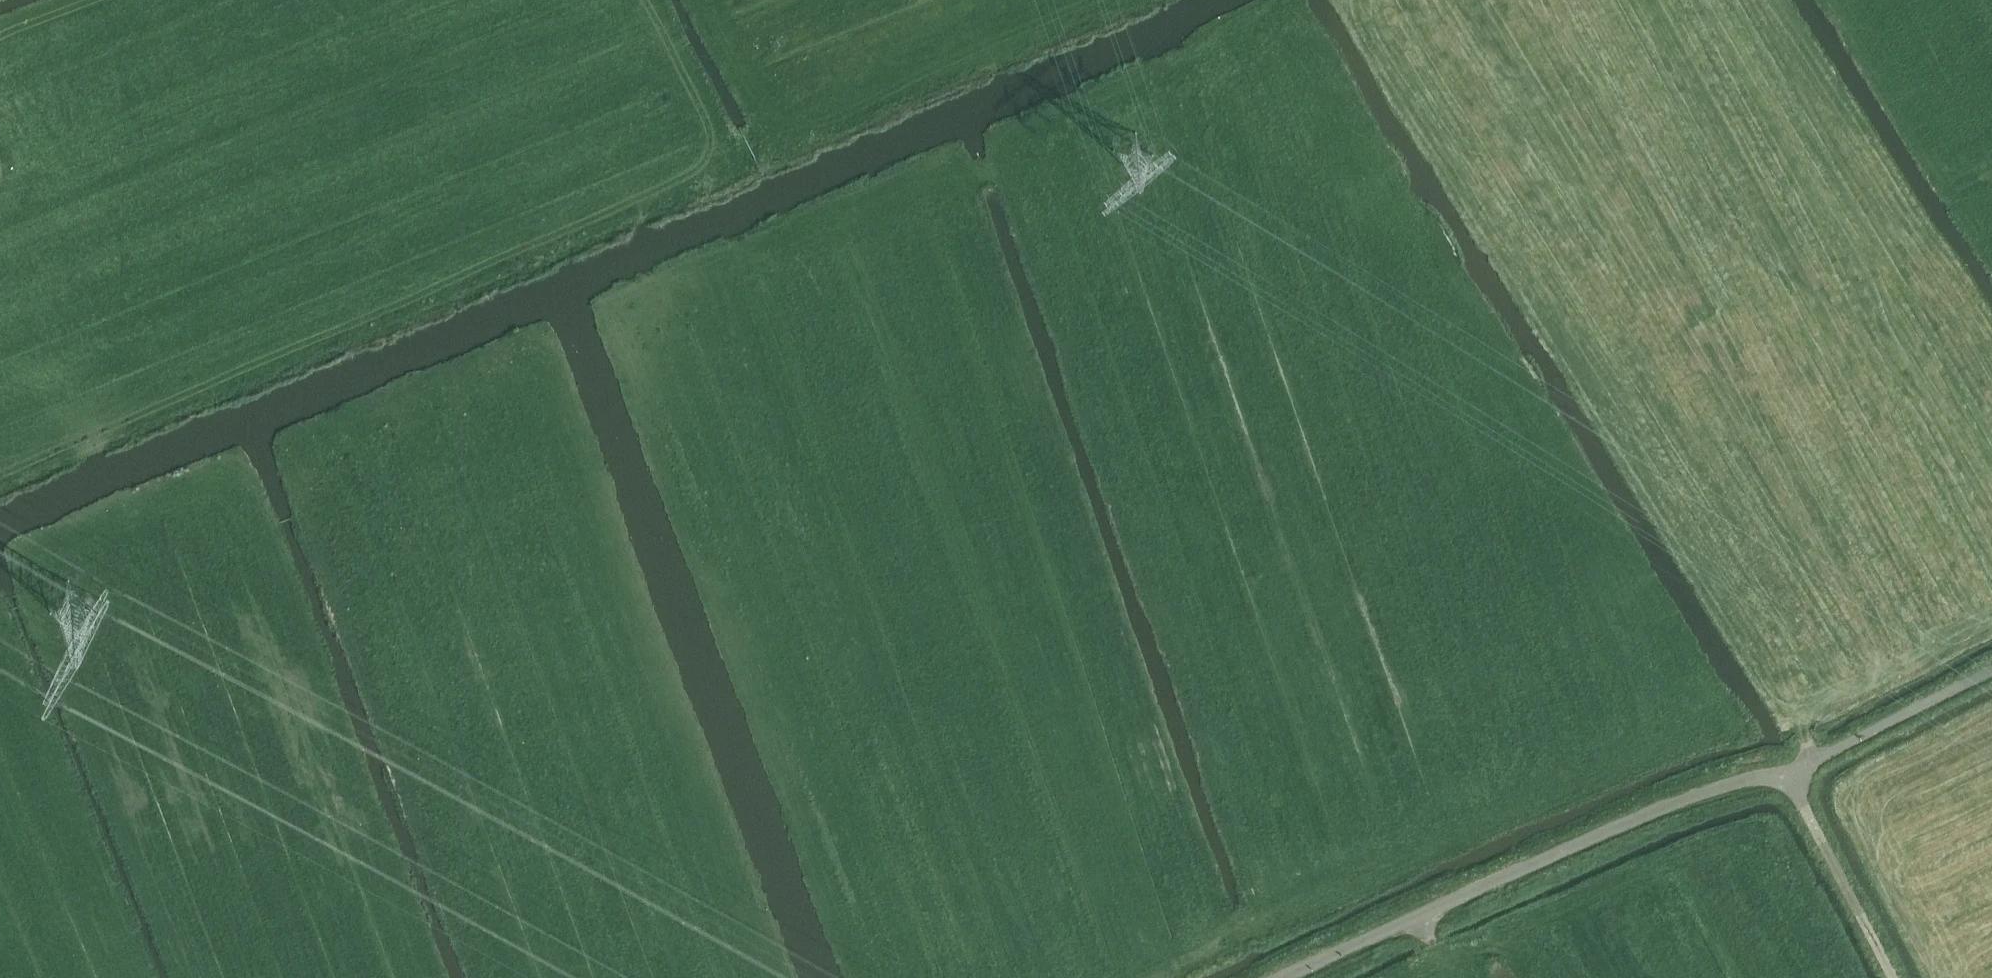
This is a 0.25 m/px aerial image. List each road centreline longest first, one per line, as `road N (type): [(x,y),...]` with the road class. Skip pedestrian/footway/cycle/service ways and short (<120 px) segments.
road 1 (unclassified): [(1281,977),(1646,815),(1787,772),(1991,672)]

